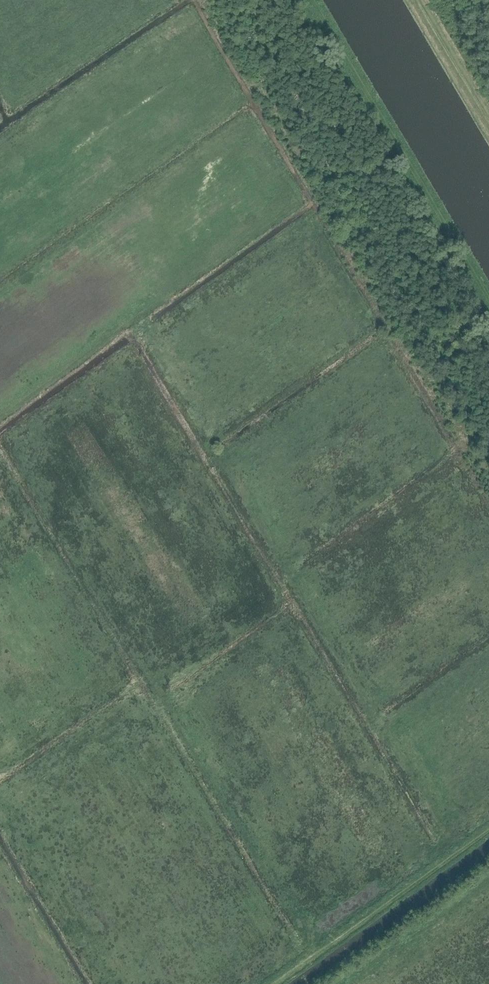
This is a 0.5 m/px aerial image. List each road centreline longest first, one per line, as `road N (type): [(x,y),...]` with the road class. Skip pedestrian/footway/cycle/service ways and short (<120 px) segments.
road 1 (track): [(314,0),(488,302)]
road 2 (track): [(272,983),(488,829)]

